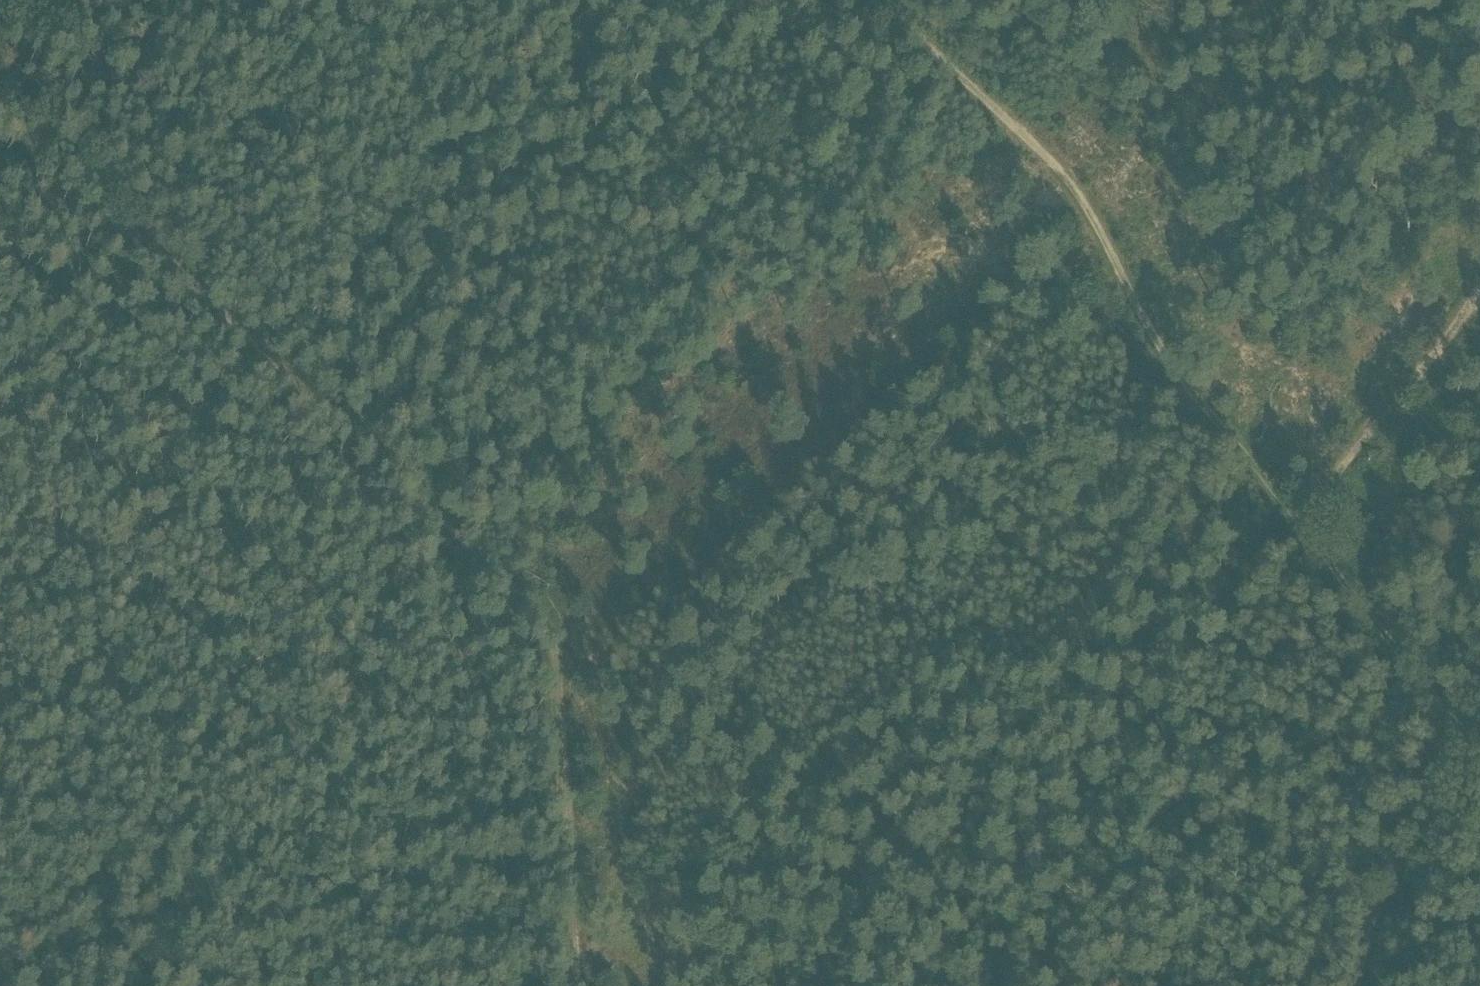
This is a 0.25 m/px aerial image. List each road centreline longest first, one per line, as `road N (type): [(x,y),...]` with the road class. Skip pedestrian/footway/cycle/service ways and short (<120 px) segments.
road 1 (track): [(0,99),(560,632),(583,985)]
road 2 (track): [(878,0),(1101,217),(1187,359),(1302,522),(1470,724)]
road 3 (track): [(1479,292),(1302,522)]
road 4 (track): [(1470,724),(1433,780),(1348,985)]

